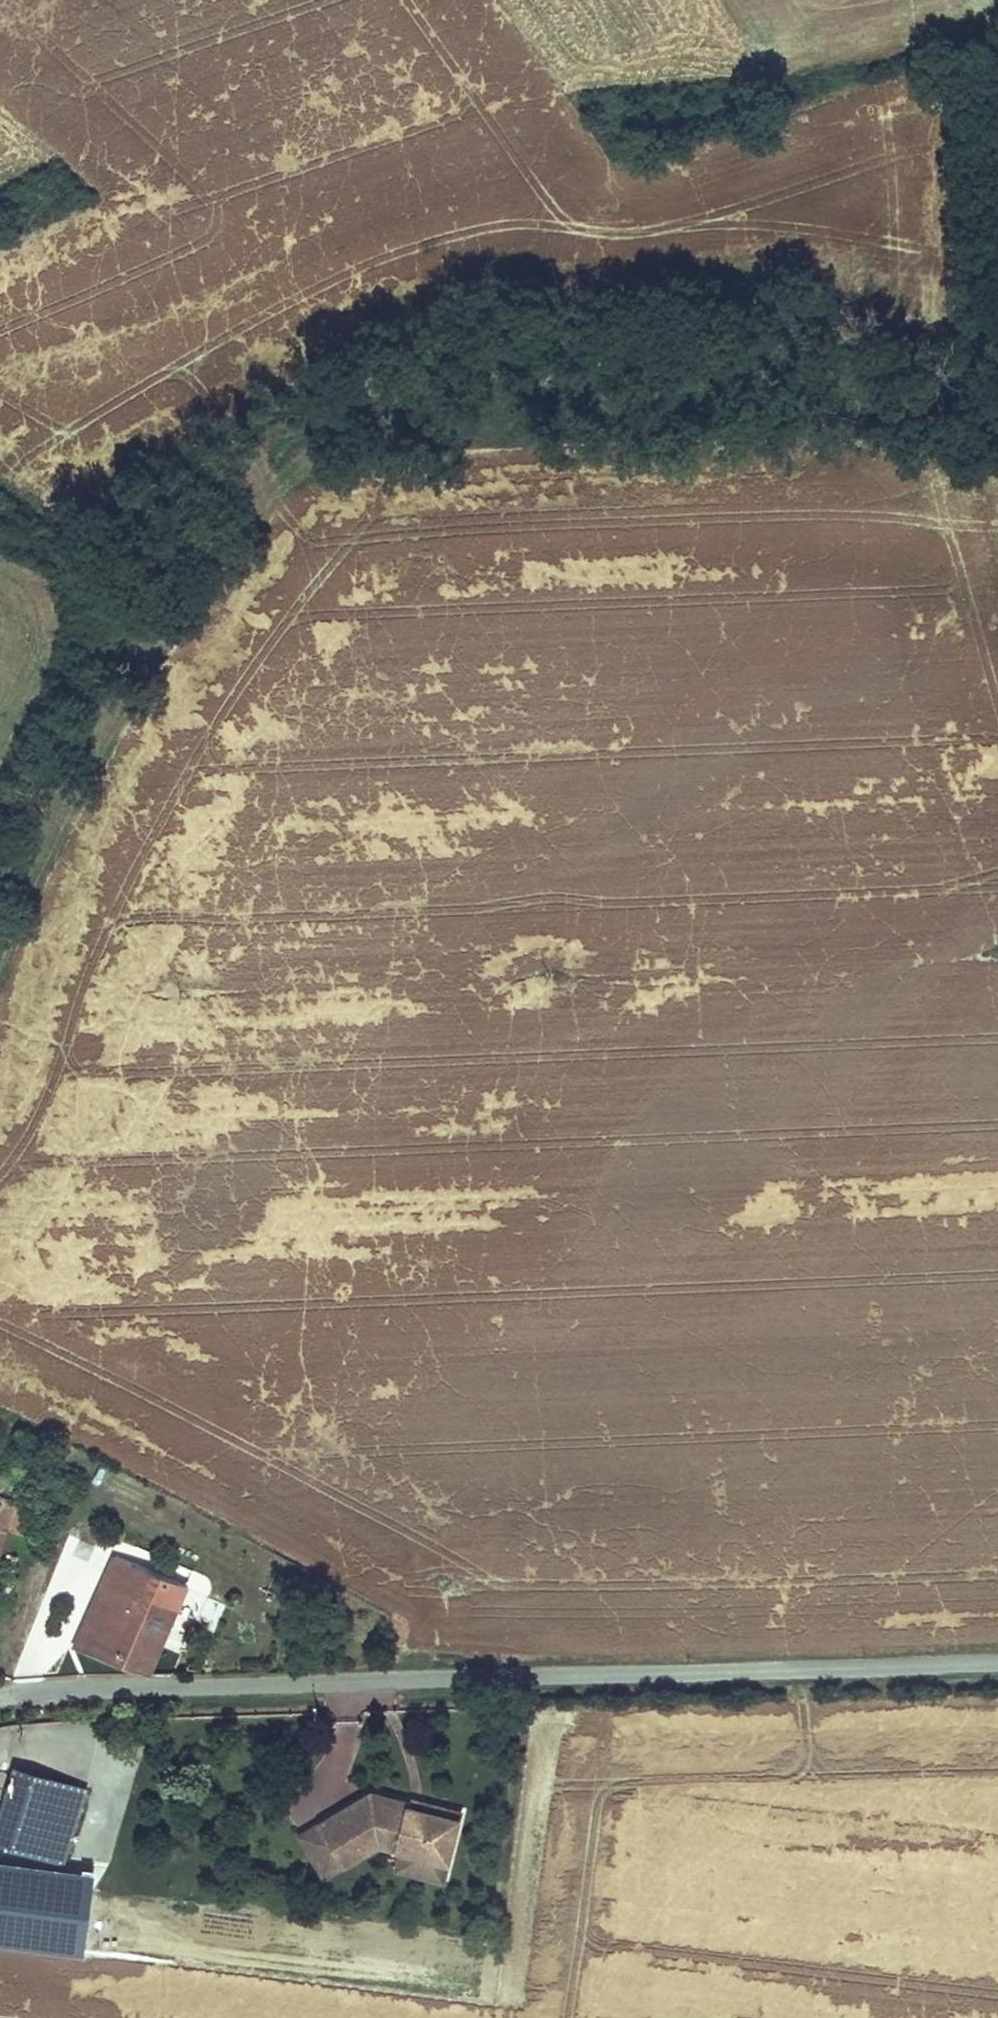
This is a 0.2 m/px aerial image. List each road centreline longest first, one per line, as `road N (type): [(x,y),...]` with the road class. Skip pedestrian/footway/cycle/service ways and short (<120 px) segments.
road 1 (unclassified): [(997,1663),(247,1686),(0,1704)]

